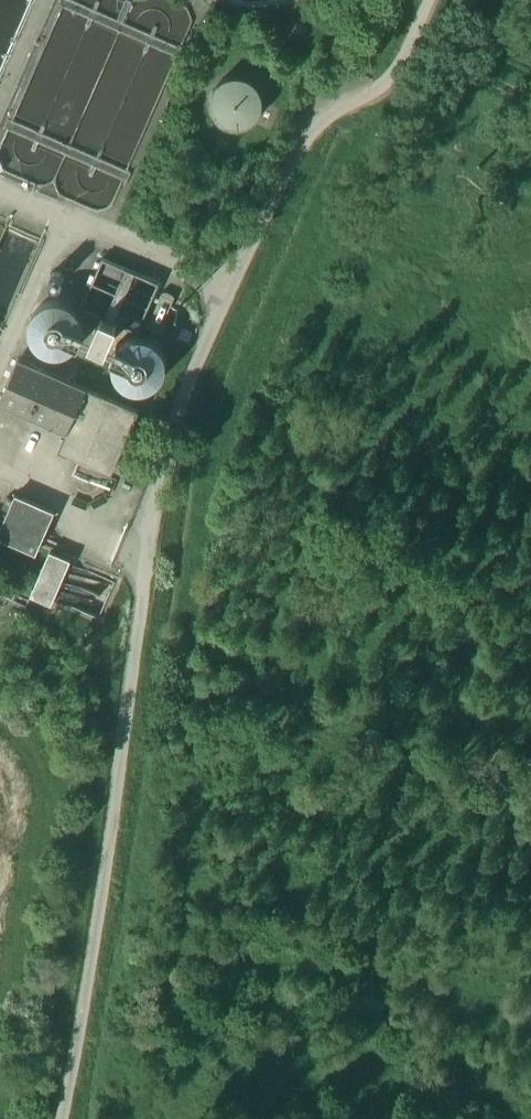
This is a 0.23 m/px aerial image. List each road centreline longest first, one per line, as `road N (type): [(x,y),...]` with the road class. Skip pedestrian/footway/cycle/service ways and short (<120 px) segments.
road 1 (track): [(236,295),(177,427),(96,856),(60,1118)]
road 2 (track): [(431,0),(379,95),(319,126),(300,152),(236,295)]

